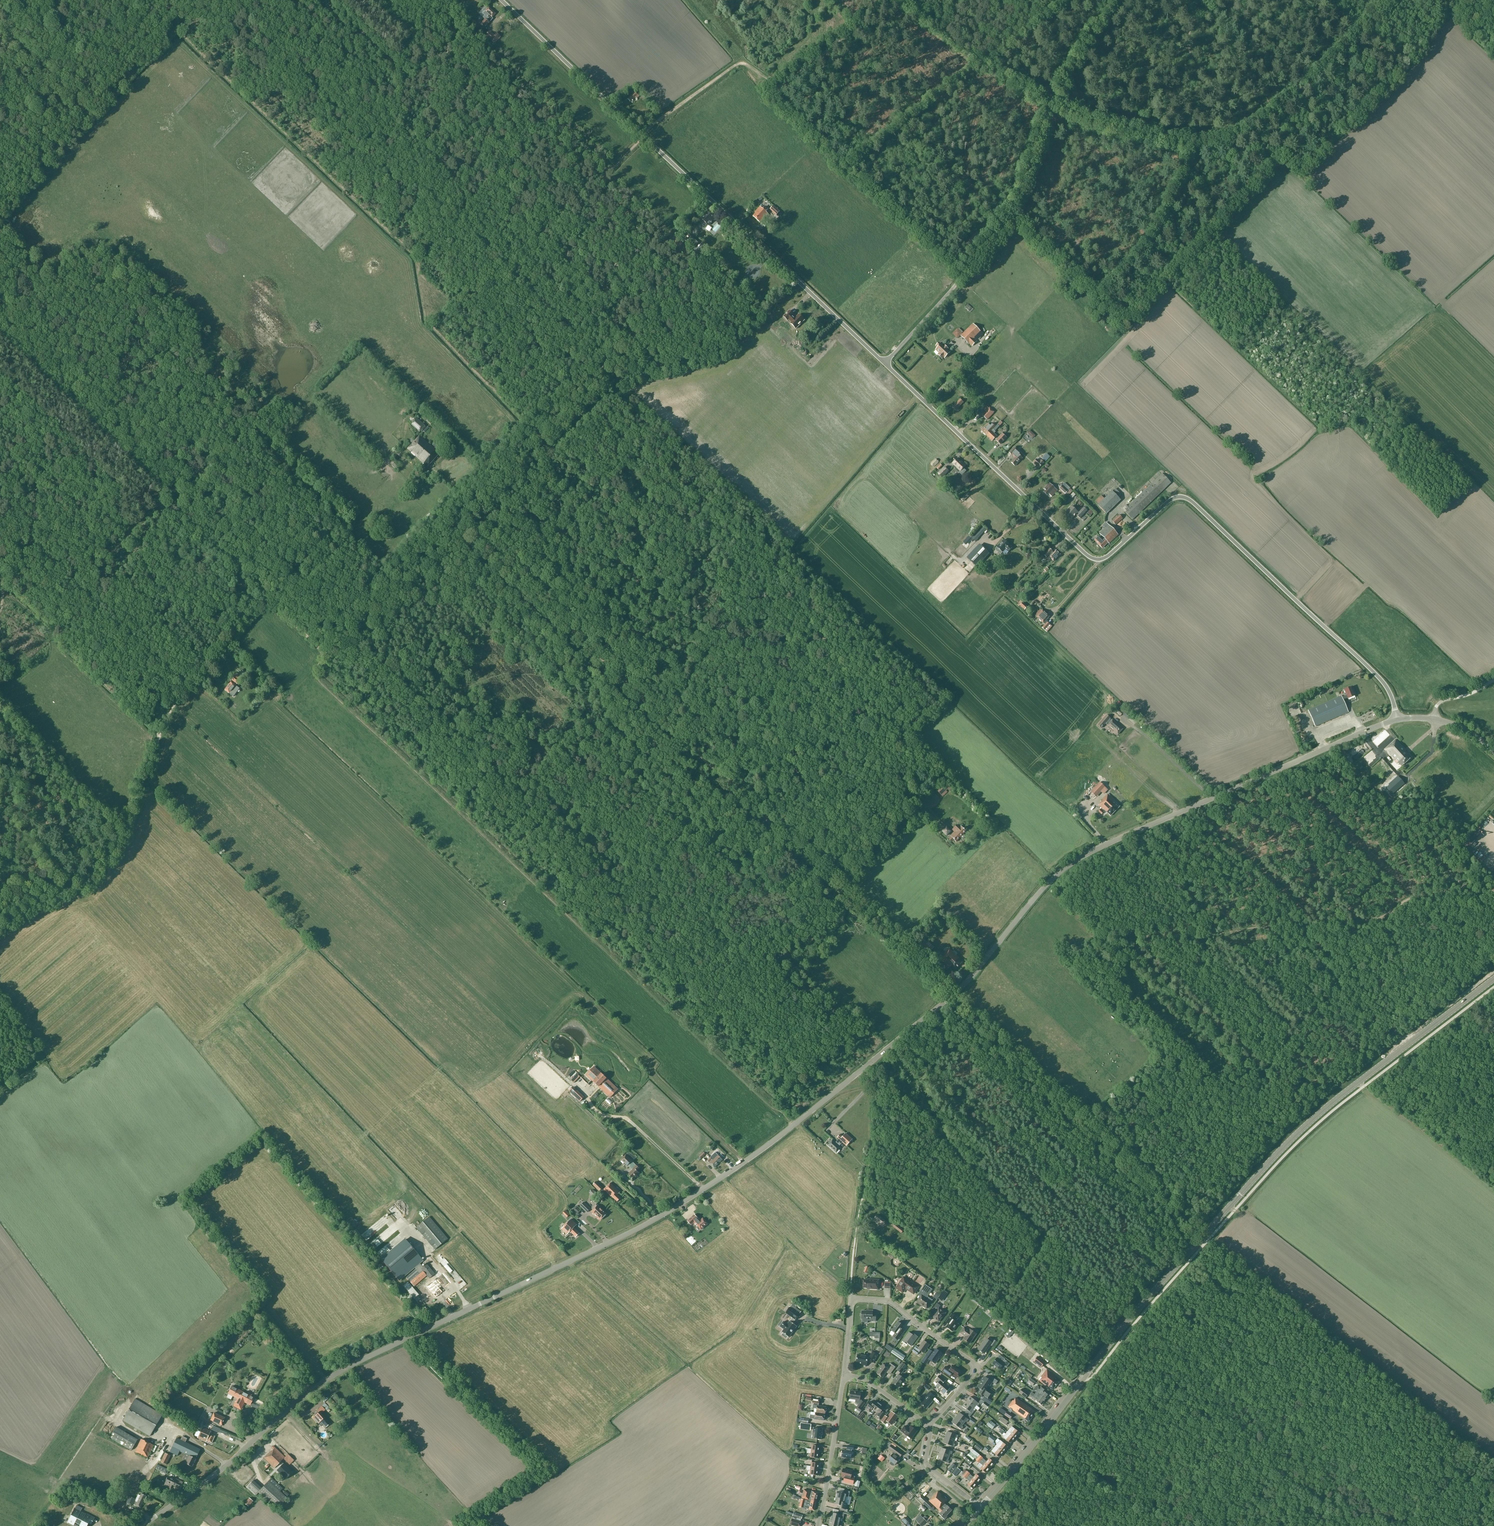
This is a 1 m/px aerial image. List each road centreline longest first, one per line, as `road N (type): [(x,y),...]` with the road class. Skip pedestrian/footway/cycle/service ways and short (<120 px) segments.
road 1 (unclassified): [(142,1525),(338,1373),(633,1231),(749,1158),(960,988),(1050,881),(1081,857),(1396,719)]
road 2 (tertiary): [(979,1507),(1128,1321),(1284,1146),(1493,979)]
road 3 (unclassified): [(1396,719),(1374,673),(1190,500),(1171,500),(1107,557),(1092,558),(884,363)]
road 4 (track): [(532,442),(422,327),(408,258),(181,45),(94,128),(76,115)]
road 5 (track): [(1191,147),(1145,256),(1112,268),(1065,235),(1040,202),(1003,183),(963,205),(946,237),(926,238),(788,107),(778,88)]
road 6 (unclassified): [(884,363),(501,0)]
road 7 (track): [(615,354),(645,322),(647,295),(520,170),(494,103),(434,0)]
road 8 (track): [(1143,936),(1370,920),(1418,896),(1493,890)]
road 9 (track): [(1389,0),(1322,73),(1237,140),(1191,147),(1096,125)]
road 10 (track): [(557,208),(734,66),(747,65),(778,88)]
road 11 (track): [(159,737),(203,663),(259,605),(273,605),(324,653)]
road 12 (track): [(850,1298),(872,1141),(872,1093),(862,1069)]
road 13 (track): [(458,519),(615,354)]
road 14 (unclassified): [(928,1426),(977,1366),(892,1302),(850,1298)]
road 15 (track): [(1261,1066),(1304,1018),(1328,1007),(1338,979),(1389,960),(1394,945),(1379,918)]
road 16 (track): [(324,653),(458,519)]
road 17 (track): [(778,88),(865,18),(898,15),(920,0)]
road 18 (track): [(1191,147),(1206,95),(1189,33),(1220,0)]
road 19 (track): [(188,0),(76,115)]
road 20 (track): [(1091,1130),(1129,1110),(1217,1036)]
road 21 (track): [(838,886),(952,995)]
road 22 (unclassified): [(818,1525),(843,1375)]
road 23 (track): [(0,928),(91,878),(120,840)]
road 24 (unclassified): [(981,250),(884,363)]
road 25 (track): [(1048,105),(1112,0)]

